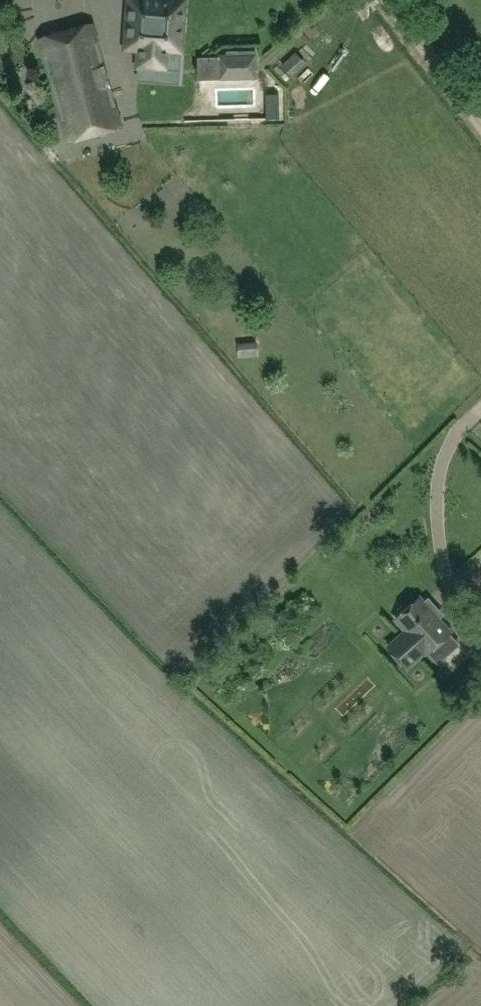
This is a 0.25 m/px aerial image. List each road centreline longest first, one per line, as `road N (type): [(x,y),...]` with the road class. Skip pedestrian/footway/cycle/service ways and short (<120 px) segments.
road 1 (unclassified): [(480,122),(388,0)]

